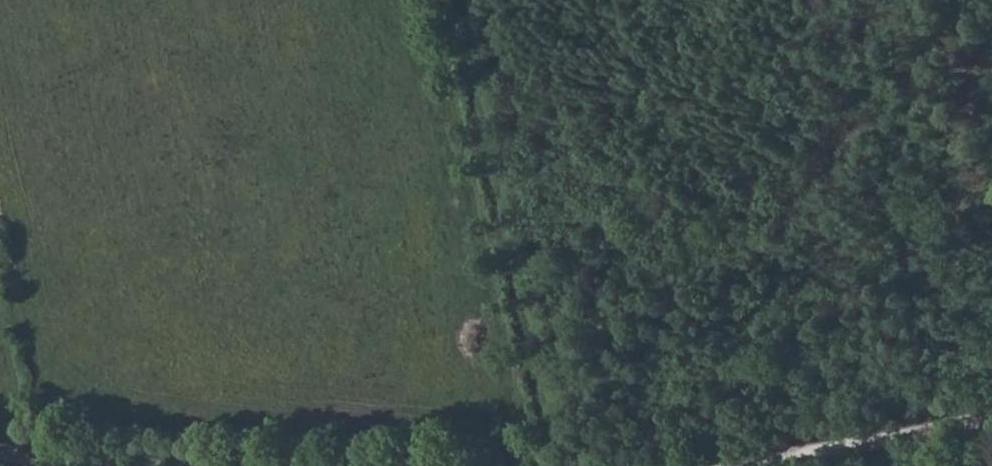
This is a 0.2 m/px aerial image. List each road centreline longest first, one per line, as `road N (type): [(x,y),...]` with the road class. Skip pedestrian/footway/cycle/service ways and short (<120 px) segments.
road 1 (track): [(745,465),(991,417)]

